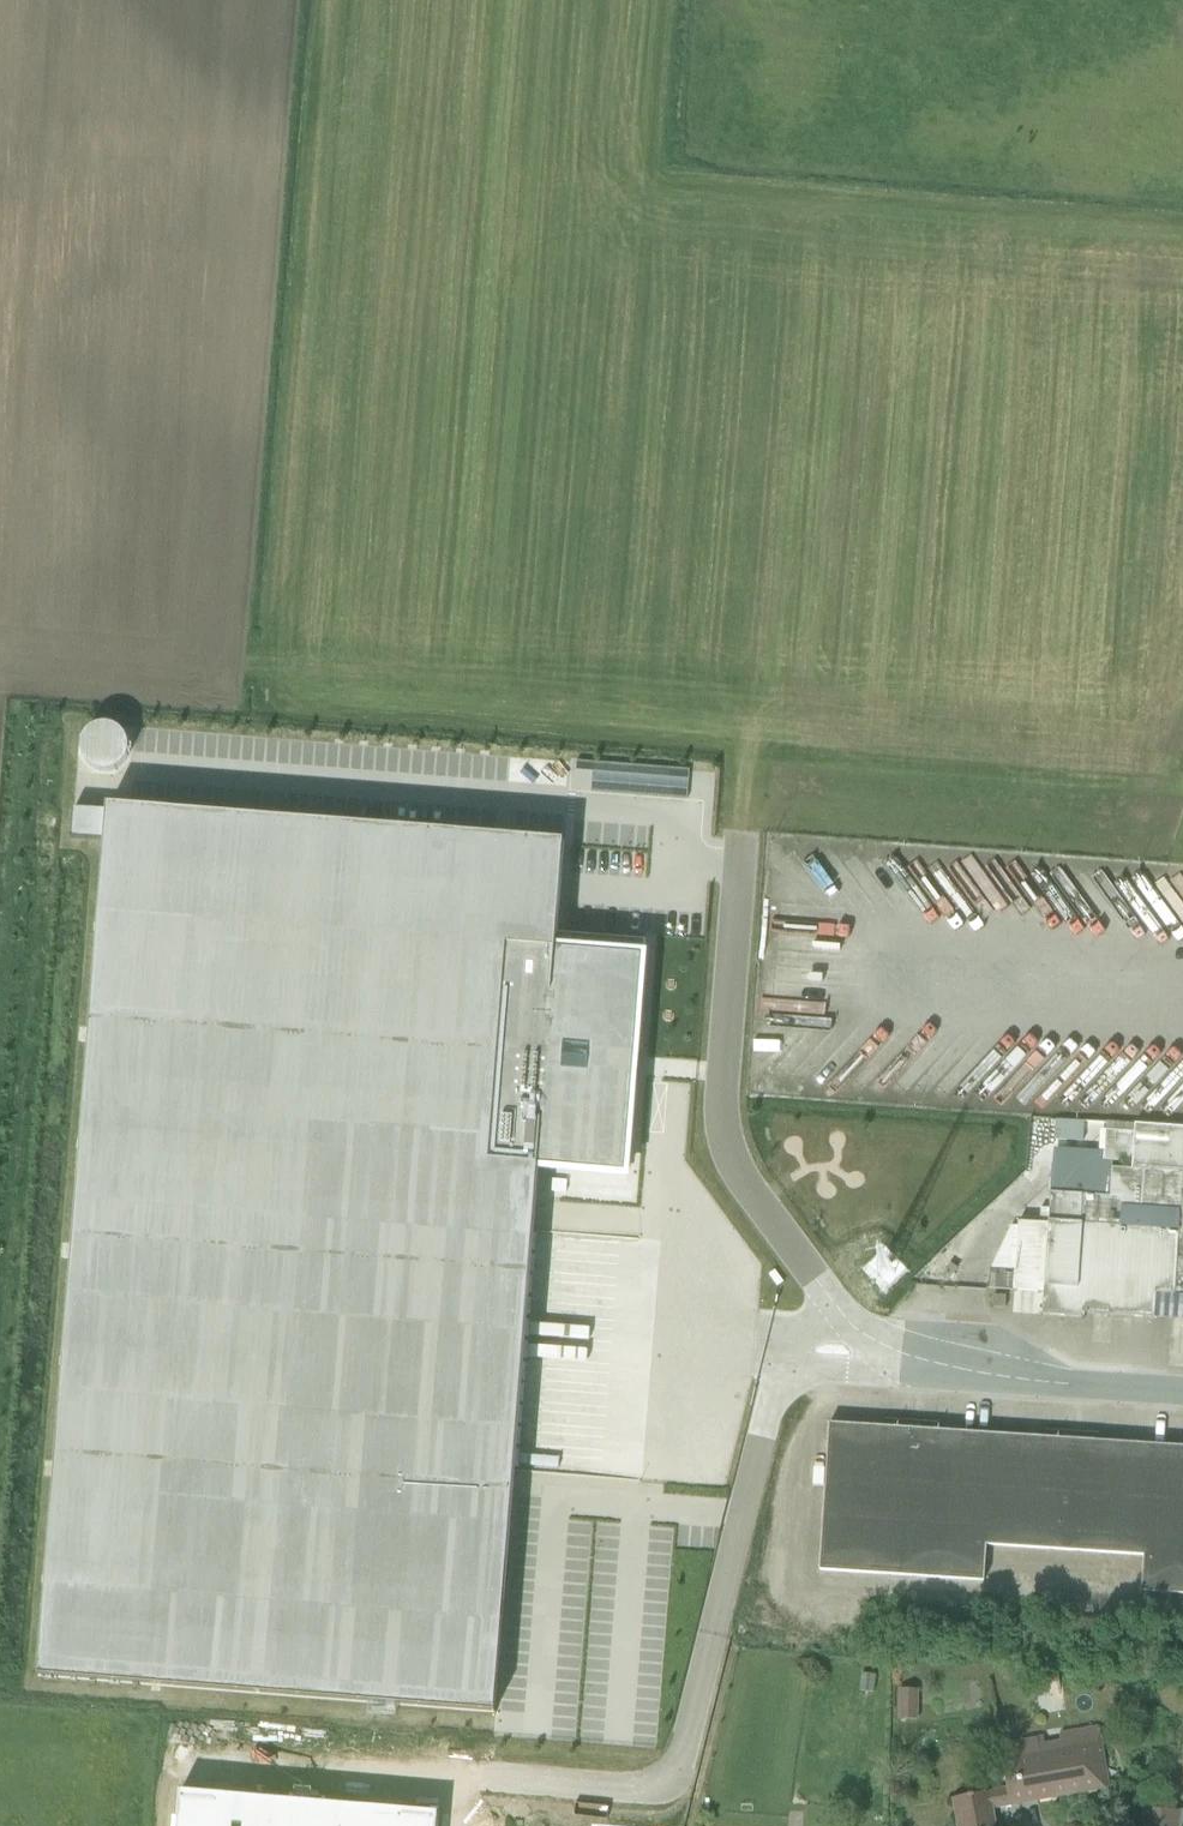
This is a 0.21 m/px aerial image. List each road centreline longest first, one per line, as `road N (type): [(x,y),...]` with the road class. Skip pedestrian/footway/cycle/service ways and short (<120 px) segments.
road 1 (unclassified): [(1182,1395),(1088,1392),(967,1370),(866,1336)]

